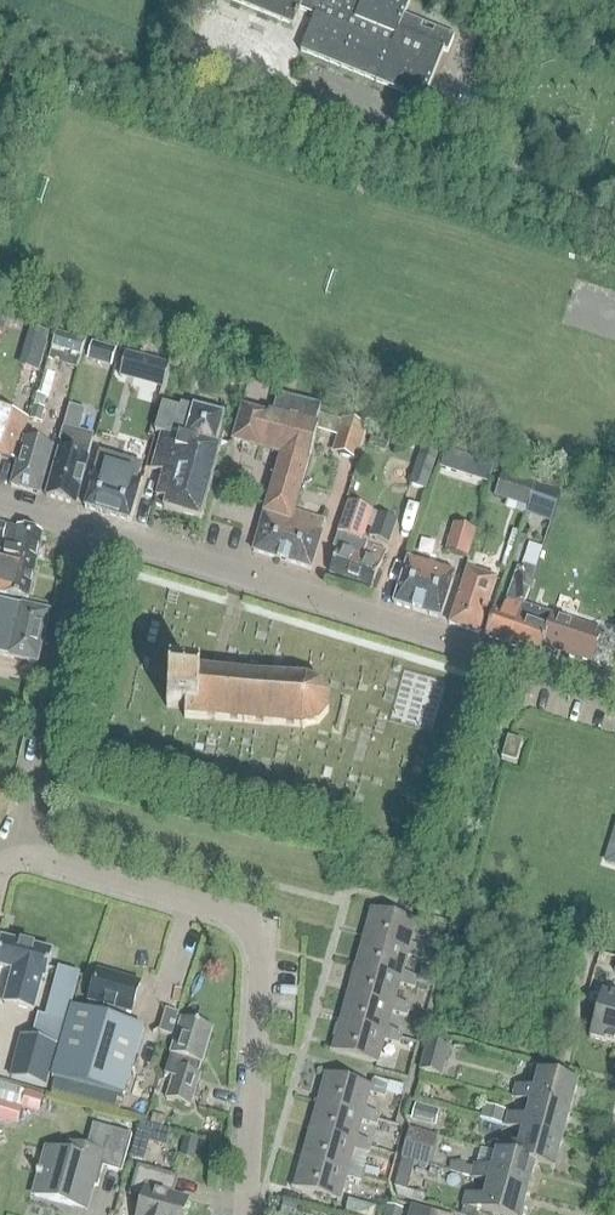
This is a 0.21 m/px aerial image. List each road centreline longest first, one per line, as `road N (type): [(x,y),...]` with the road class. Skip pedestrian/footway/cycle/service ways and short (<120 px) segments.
road 1 (tertiary): [(614,691),(89,532)]
road 2 (residential): [(244,1214),(265,966),(255,926),(234,912),(21,856)]
road 3 (residential): [(21,856),(89,532)]

